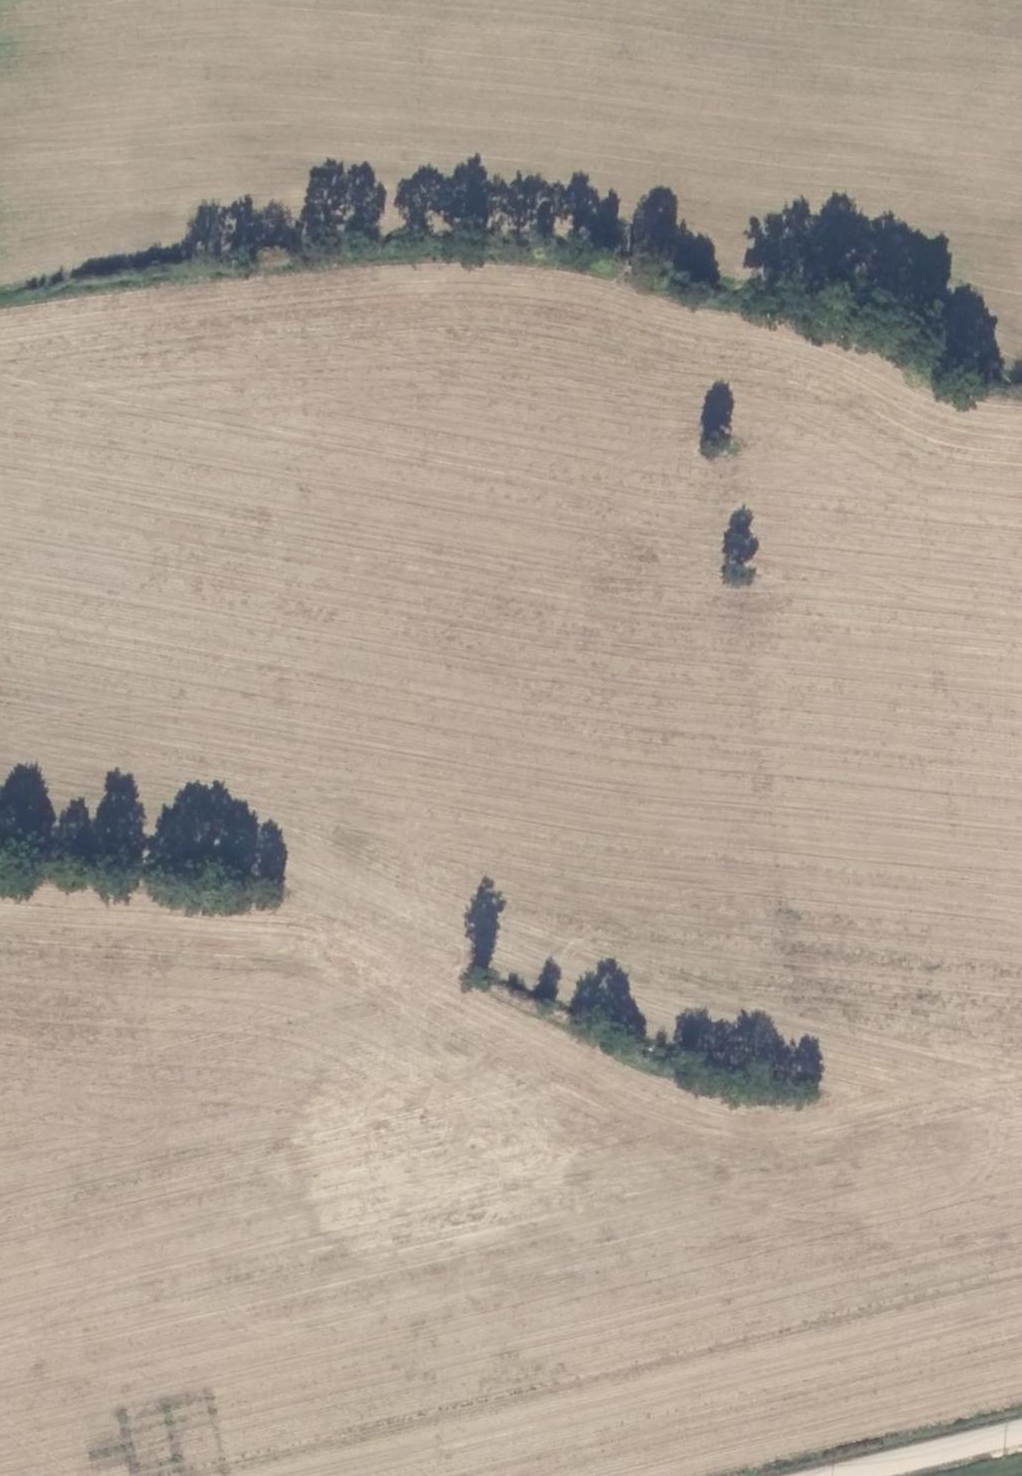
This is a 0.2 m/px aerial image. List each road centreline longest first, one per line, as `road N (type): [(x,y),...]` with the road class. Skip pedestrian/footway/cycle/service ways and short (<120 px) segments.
road 1 (tertiary): [(850,1475),(1021,1434)]

